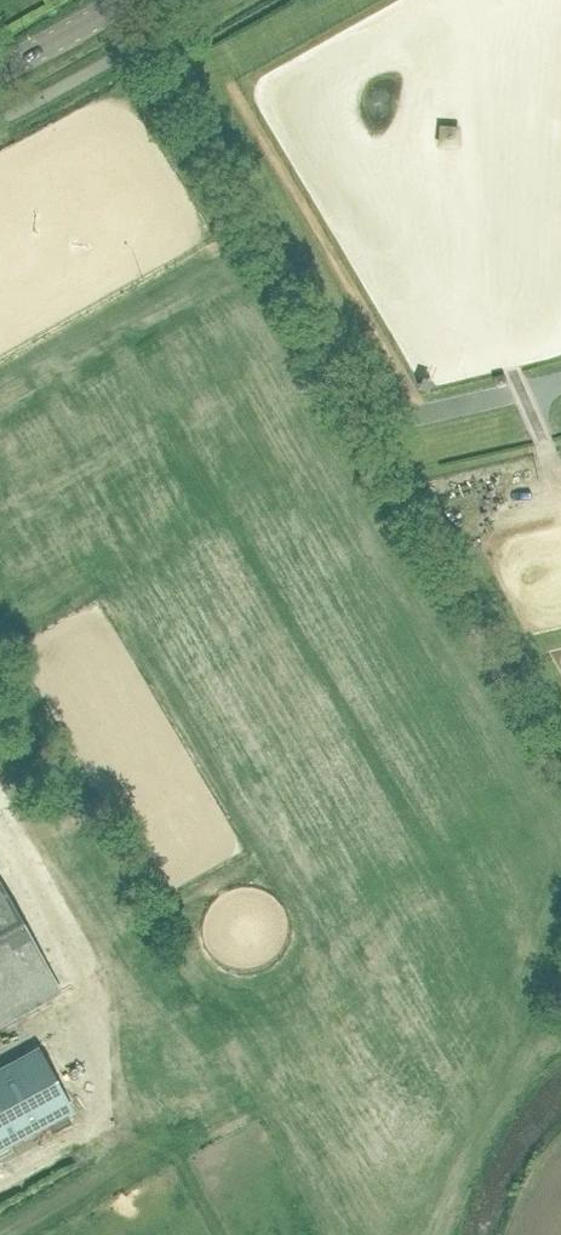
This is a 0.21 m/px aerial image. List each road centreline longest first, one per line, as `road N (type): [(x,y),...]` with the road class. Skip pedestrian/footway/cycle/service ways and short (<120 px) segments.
road 1 (secondary): [(0,70),(126,0)]

